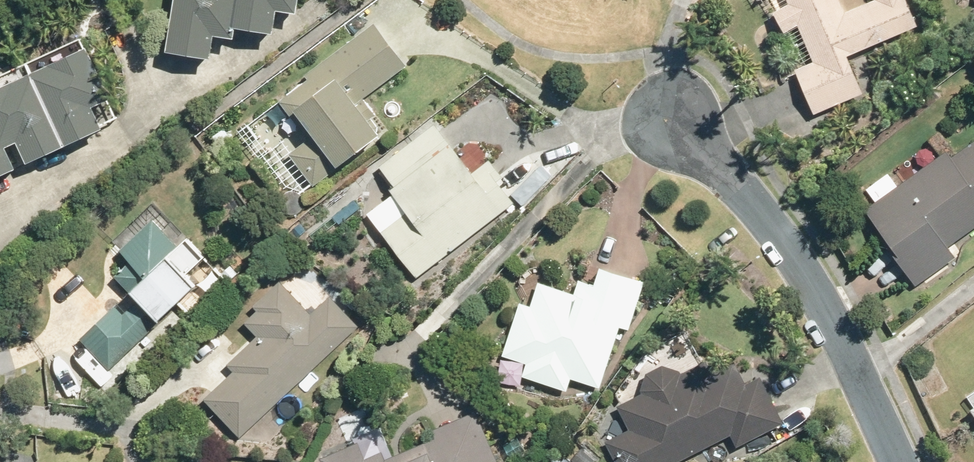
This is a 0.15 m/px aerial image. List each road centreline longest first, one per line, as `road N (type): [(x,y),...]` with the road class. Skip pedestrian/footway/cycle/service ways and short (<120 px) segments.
road 1 (residential): [(679,121),(772,229),(836,331),(898,461)]

